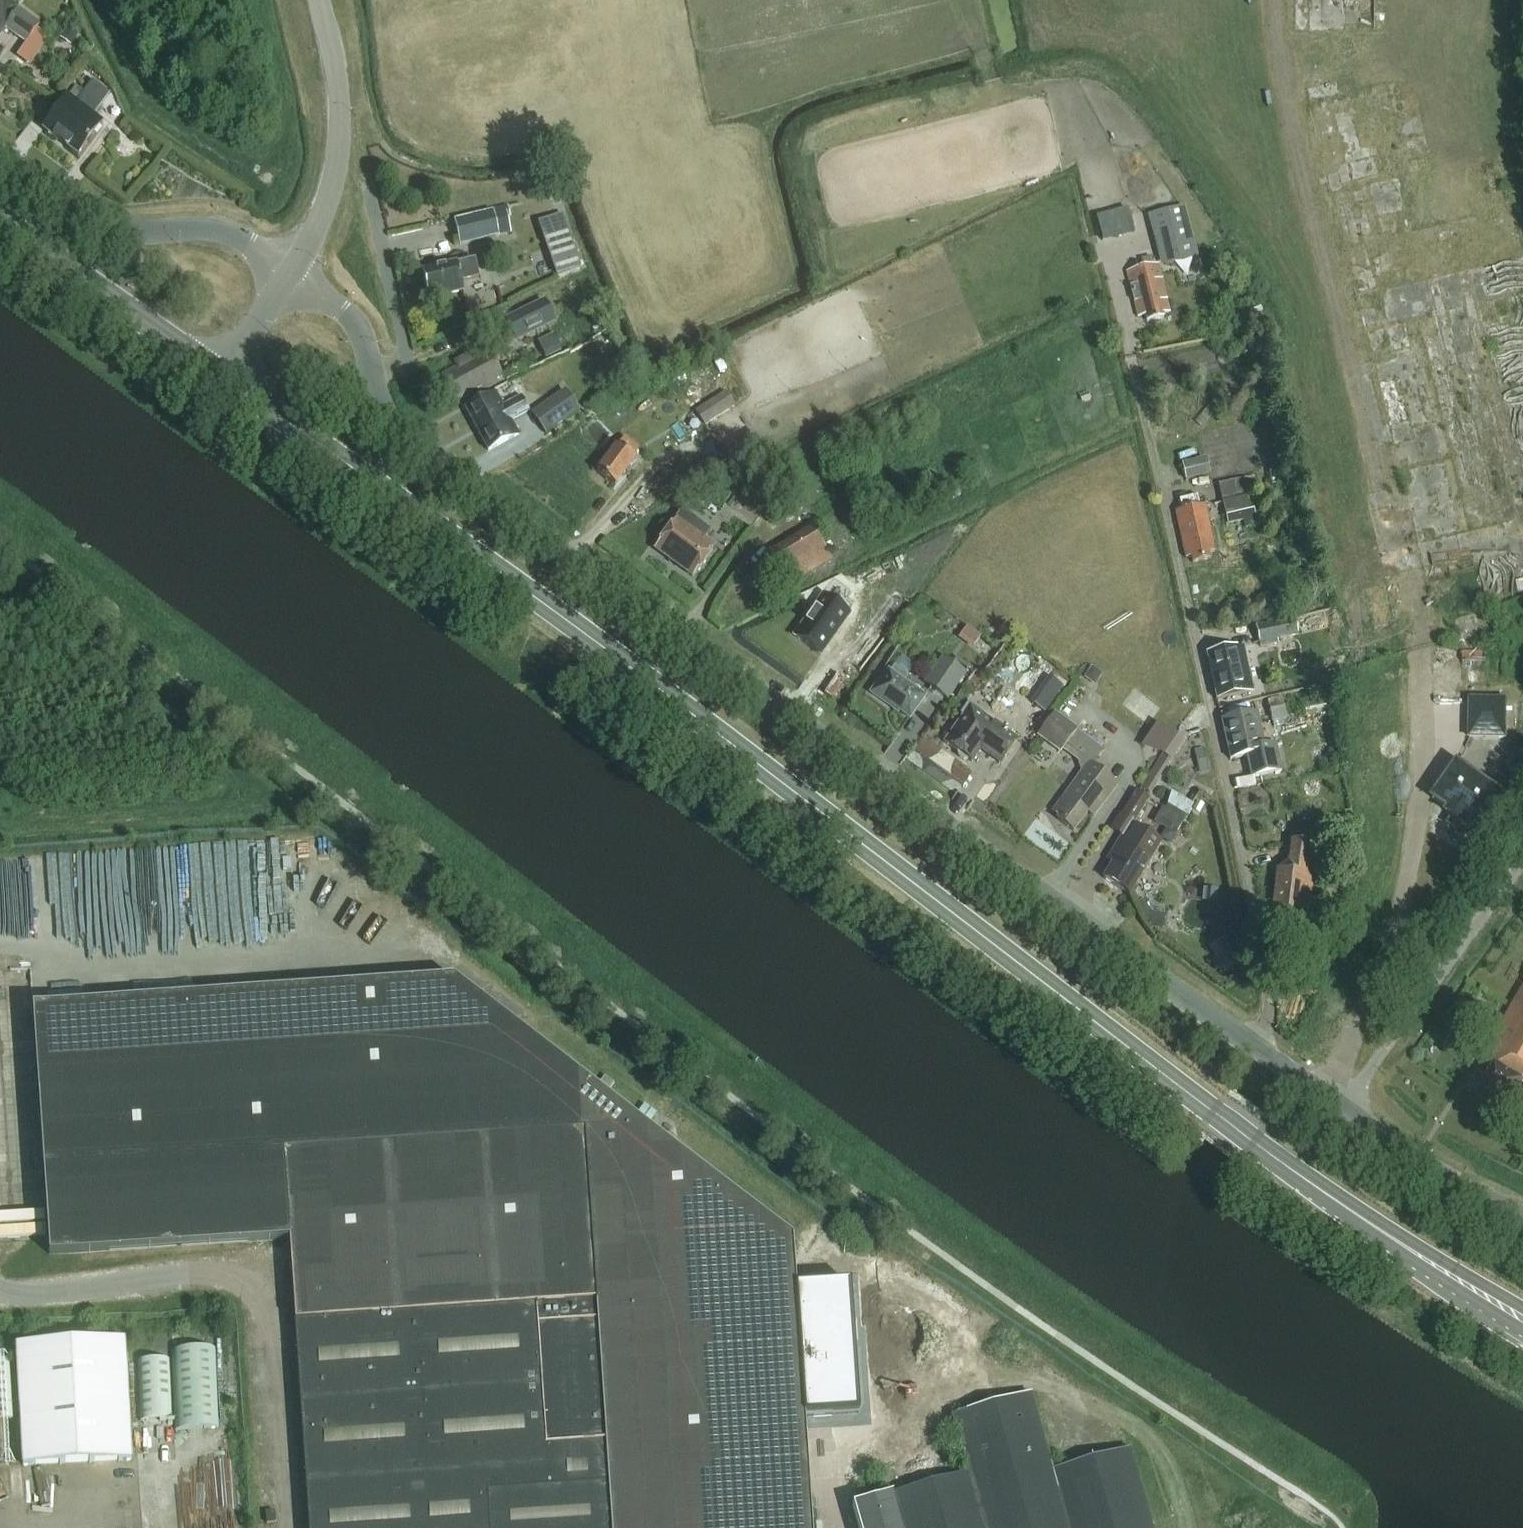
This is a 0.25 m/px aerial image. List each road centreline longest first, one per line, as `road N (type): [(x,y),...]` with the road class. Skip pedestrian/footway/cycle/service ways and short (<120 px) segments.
road 1 (secondary): [(1522,1323),(1269,1155),(220,379)]
road 2 (unclassified): [(1252,1042),(461,479),(397,423),(372,375)]
road 3 (residential): [(1252,1042),(1269,1009),(1268,979),(1110,264)]
road 4 (residential): [(289,272),(226,236),(108,226),(0,155)]
road 5 (unclassified): [(289,272),(336,167),(338,90),(321,0)]
road 6 (secondary): [(220,379),(0,223)]
road 7 (unclassified): [(372,375),(403,365),(407,349),(369,184)]
road 8 (unclassified): [(1416,1154),(1252,1042)]
road 9 (unclassified): [(372,375),(347,319),(289,272)]
road 10 (unclassified): [(220,379),(289,272)]

